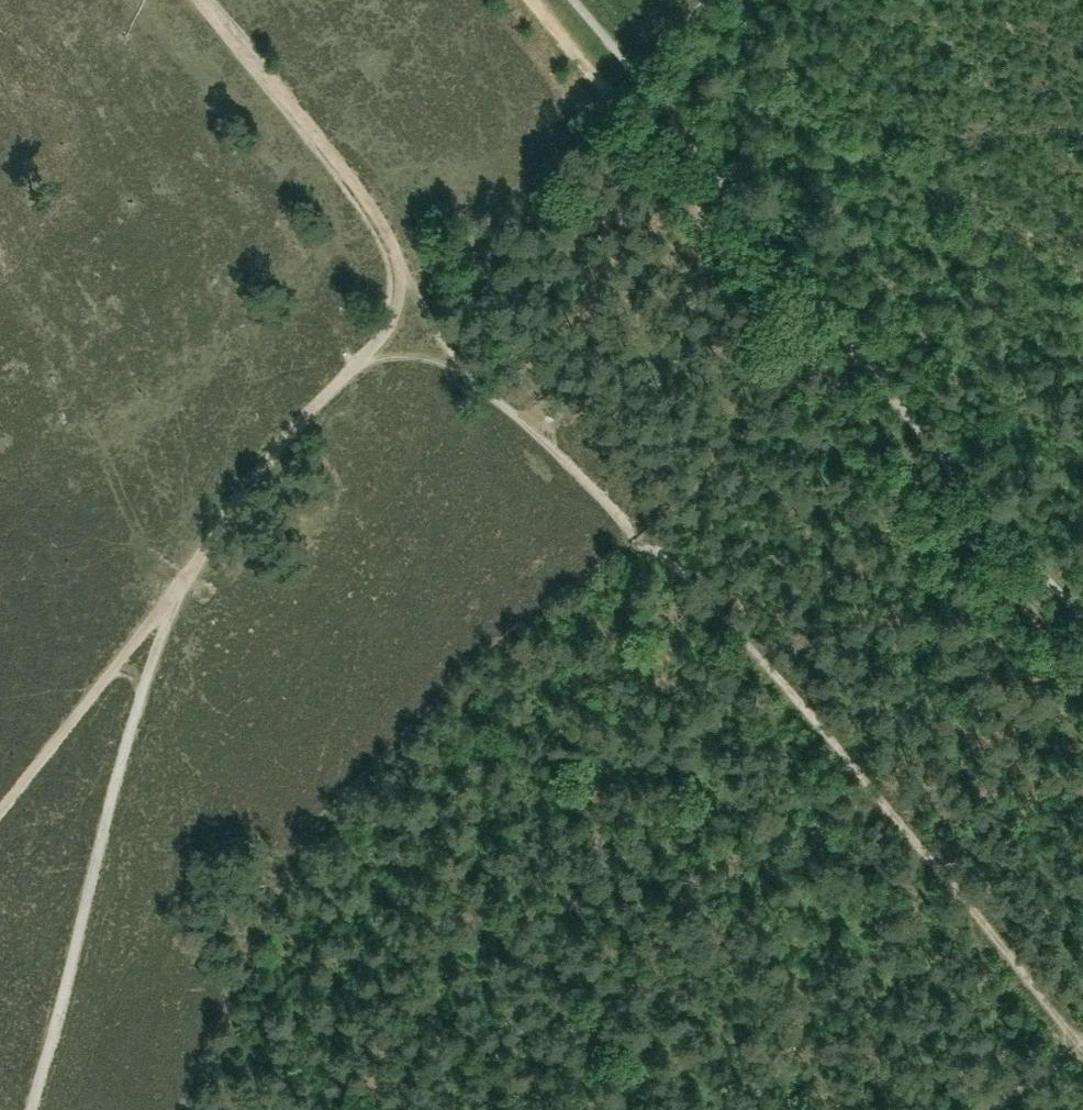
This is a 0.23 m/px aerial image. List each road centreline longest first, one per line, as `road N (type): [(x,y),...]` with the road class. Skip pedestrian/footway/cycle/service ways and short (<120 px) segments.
road 1 (track): [(643,533),(924,853),(1082,1049)]
road 2 (track): [(369,355),(251,482),(0,813)]
road 3 (track): [(33,1109),(146,675),(184,579)]
road 4 (track): [(369,355),(403,307),(409,269),(403,254),(201,0)]
road 5 (track): [(1082,674),(824,362)]
road 6 (track): [(824,362),(609,97)]
road 7 (track): [(643,533),(459,355)]
road 8 (track): [(609,97),(708,0)]
road 9 (track): [(528,0),(609,97)]

